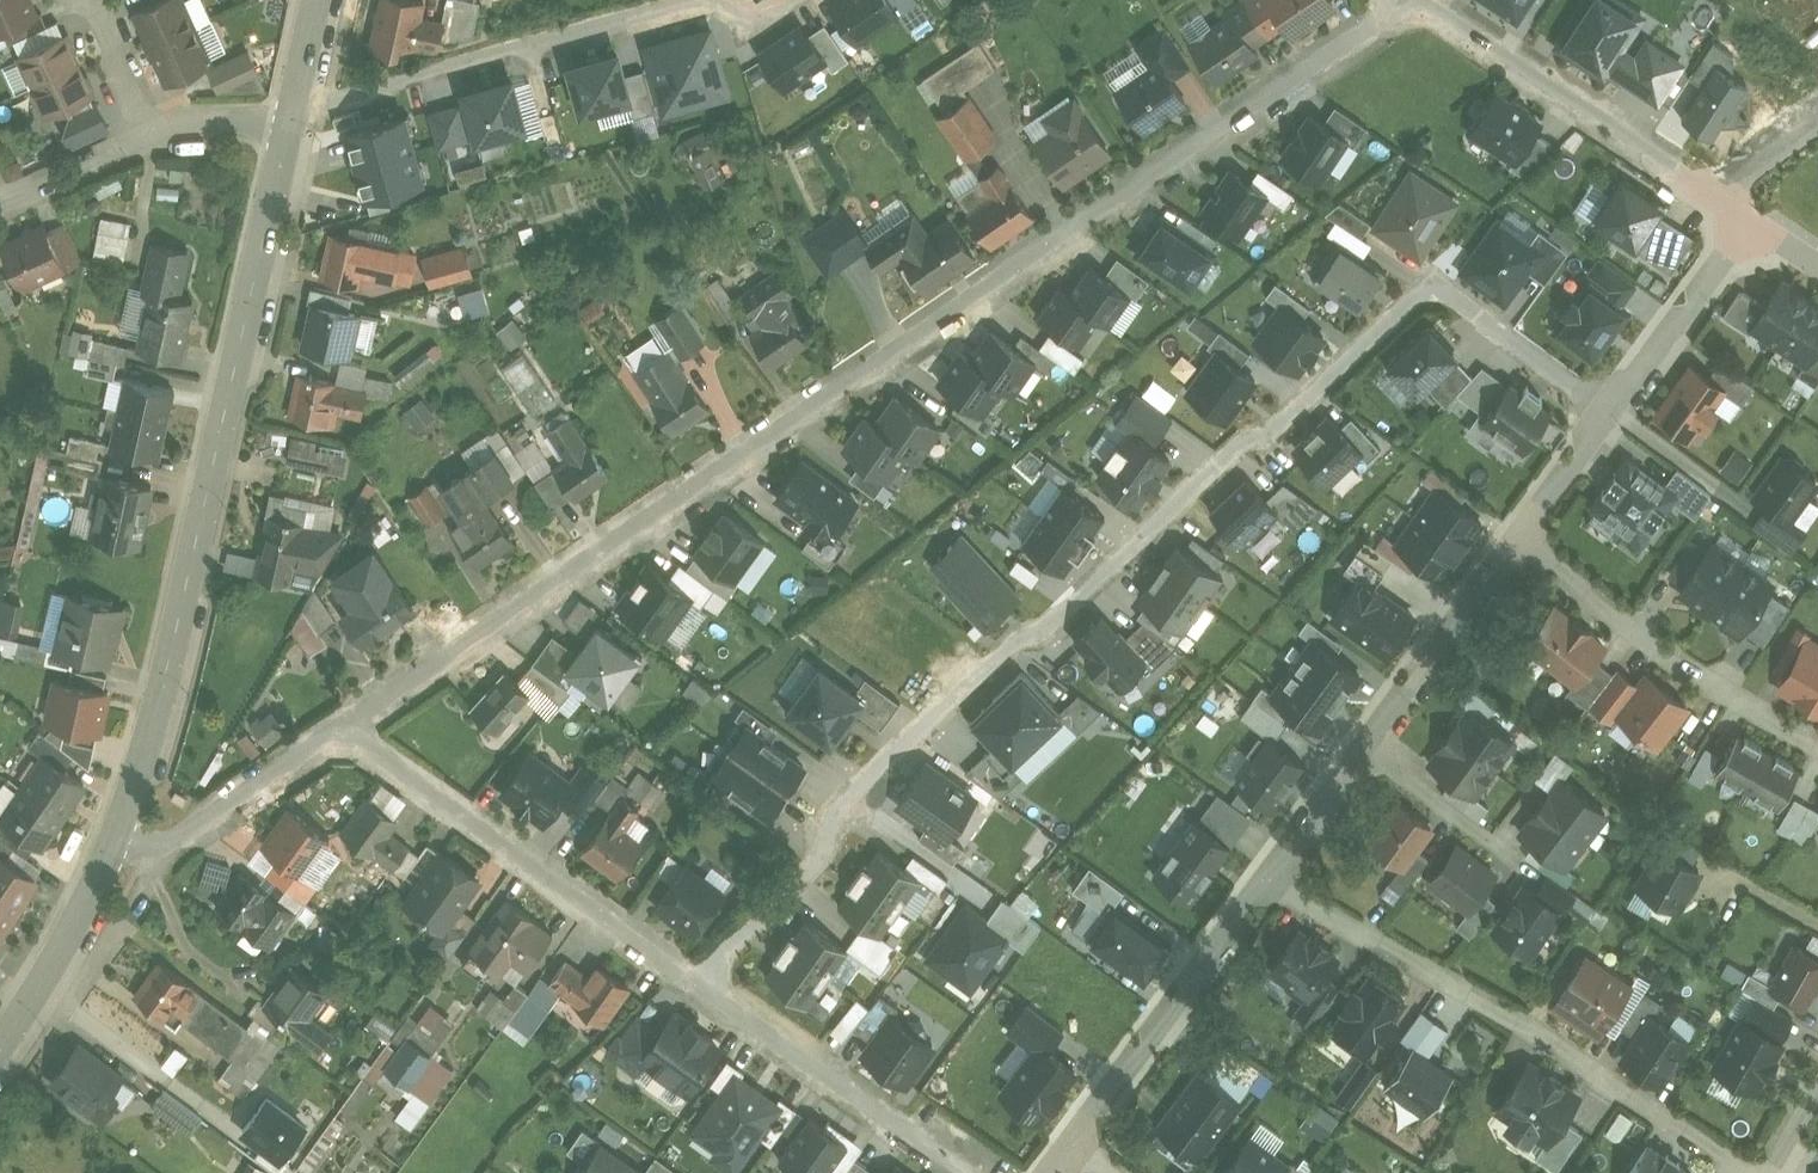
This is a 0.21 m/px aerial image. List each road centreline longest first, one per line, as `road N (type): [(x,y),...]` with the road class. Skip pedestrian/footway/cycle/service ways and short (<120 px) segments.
road 1 (residential): [(1403,0),(1036,270),(344,730)]
road 2 (residential): [(852,794),(1012,636),(1040,634),(1244,439),(1267,437),(1433,286),(1613,409)]
road 3 (tertiary): [(290,121),(171,654),(113,842)]
road 4 (residential): [(1271,883),(1517,1023),(1752,1172)]
road 5 (residential): [(692,980),(344,730)]
road 6 (residential): [(290,121),(356,90),(697,0)]
road 7 (residential): [(1817,748),(1658,651),(1518,542)]
road 8 (residential): [(1424,0),(1718,199)]
road 9 (residential): [(974,1172),(692,980)]
road 10 (residential): [(1077,1143),(1271,883)]
road 11 (residential): [(344,730),(179,834),(113,842)]
road 12 (residential): [(1369,753),(1518,542)]
road 13 (residential): [(692,980),(826,846),(829,816),(852,794)]
road 14 (residential): [(1613,409),(1753,224)]
road 15 (tertiary): [(113,842),(62,949),(0,1042)]
road 16 (residential): [(1369,753),(1509,856)]
road 17 (residential): [(1518,542),(1613,409)]
road 18 (residential): [(1271,883),(1369,753)]
road 19 (residential): [(0,204),(145,137)]
road 20 (residential): [(852,794),(978,879)]
road 21 (residential): [(86,0),(145,137)]
road 22 (residential): [(145,137),(203,118),(290,121)]
road 23 (residential): [(1718,485),(1613,409)]
road 24 (residential): [(1817,124),(1718,199)]
road 25 (tertiary): [(317,0),(290,121)]

